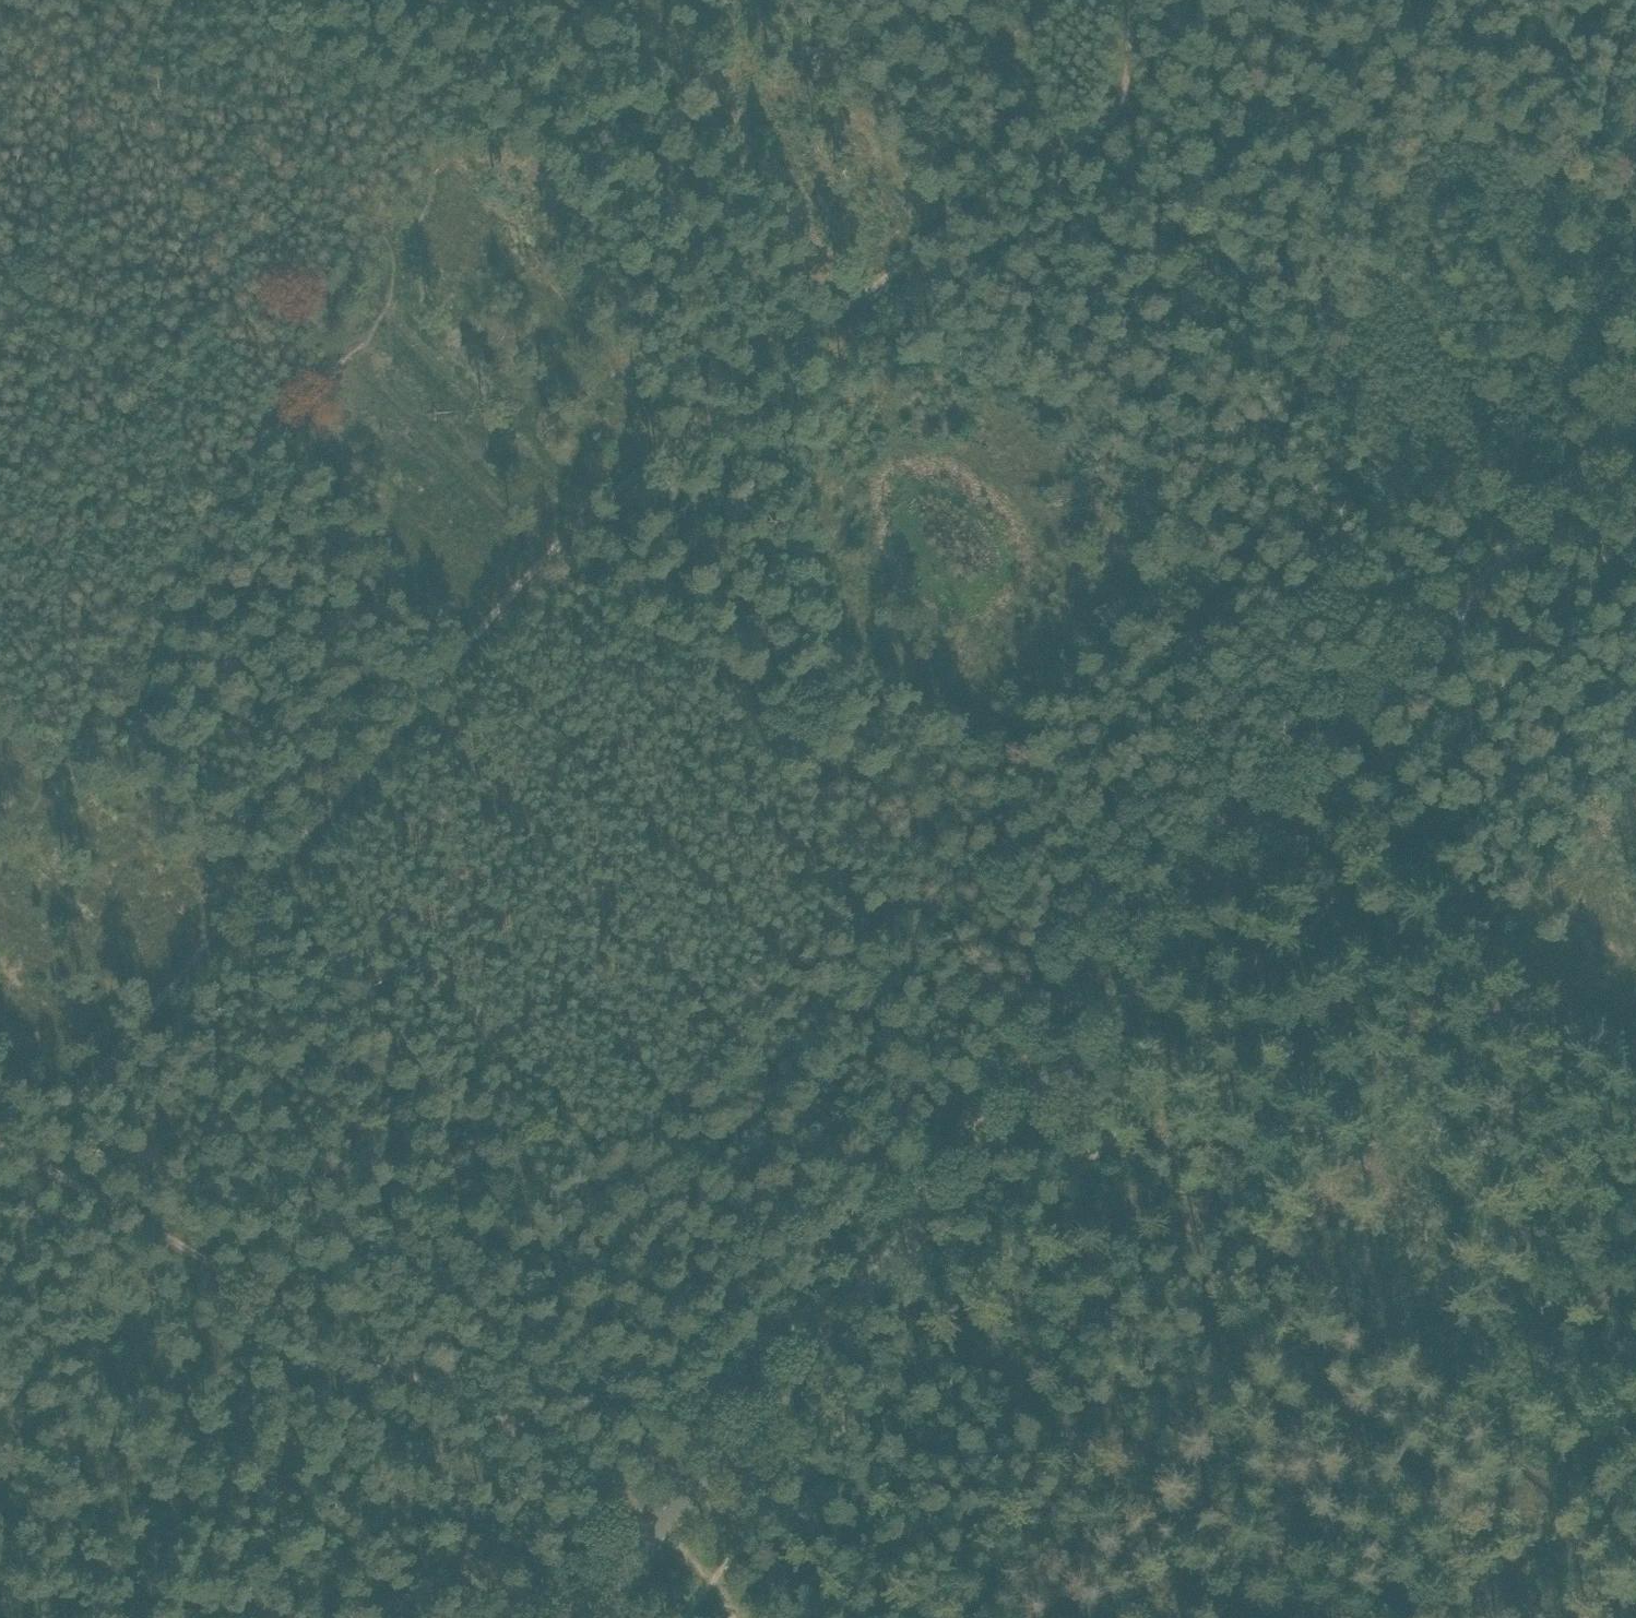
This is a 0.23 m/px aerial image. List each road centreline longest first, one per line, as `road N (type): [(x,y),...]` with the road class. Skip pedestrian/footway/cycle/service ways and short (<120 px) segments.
road 1 (track): [(1093,3),(1127,63),(814,301),(608,498),(234,929),(61,1165)]
road 2 (secondary): [(590,1617),(1635,392)]
road 3 (track): [(61,1165),(640,1476),(702,1486),(714,1585)]
road 4 (track): [(0,864),(249,426)]
road 5 (track): [(1635,1070),(1311,777)]
road 6 (track): [(249,426),(373,211)]
road 7 (track): [(373,211),(497,0)]

